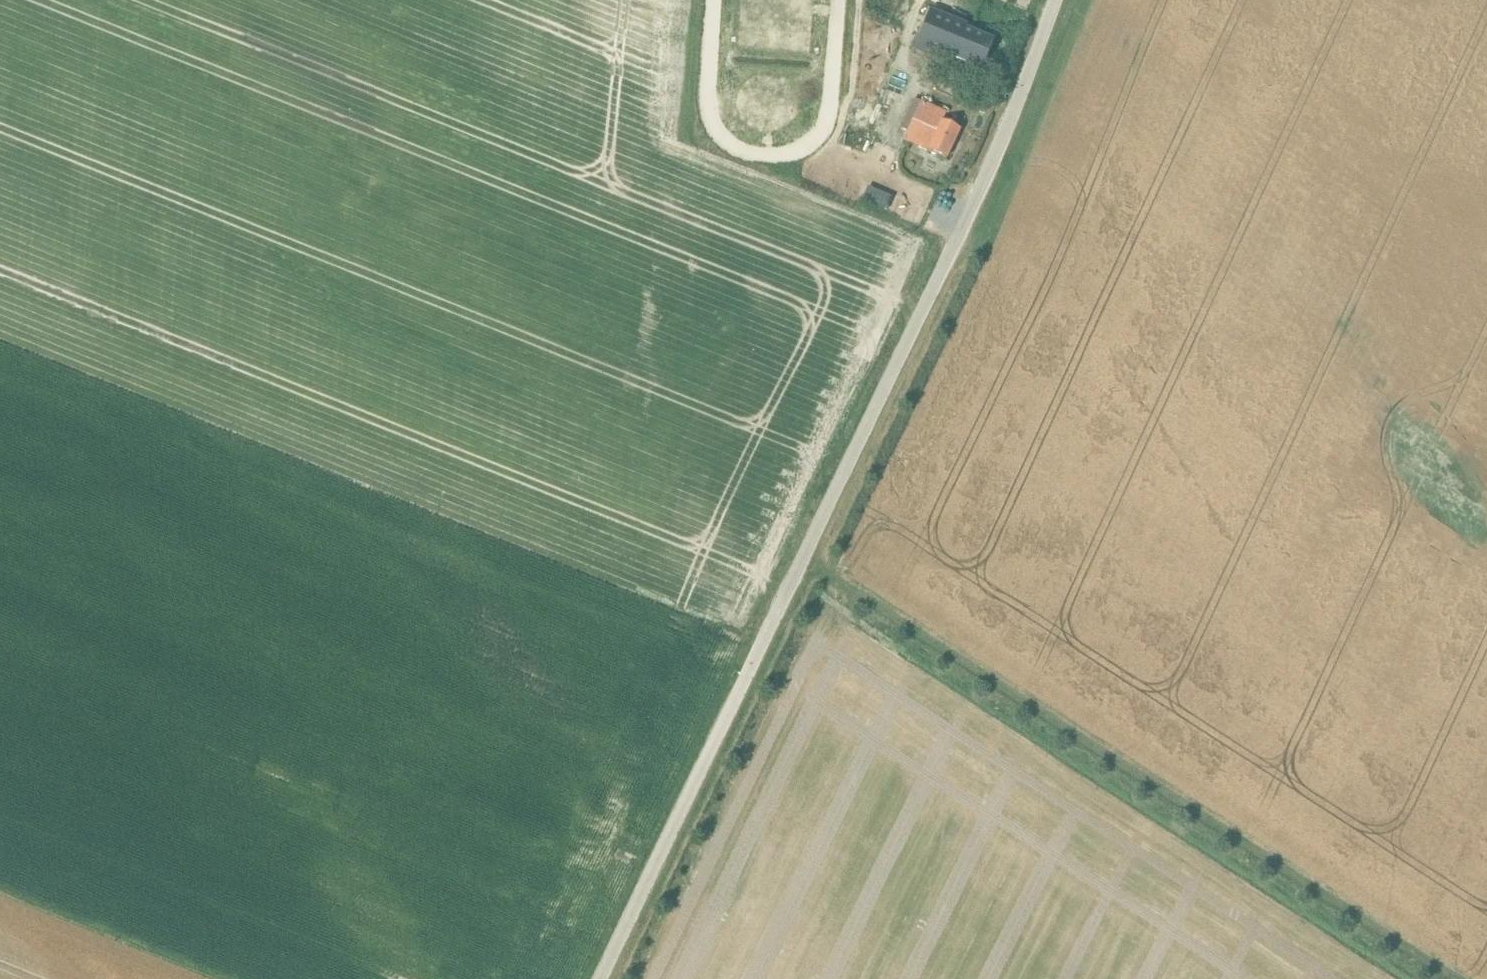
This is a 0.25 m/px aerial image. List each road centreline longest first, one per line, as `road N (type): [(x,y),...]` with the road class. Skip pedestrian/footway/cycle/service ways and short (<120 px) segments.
road 1 (unclassified): [(604,978),(920,319),(1056,0)]

